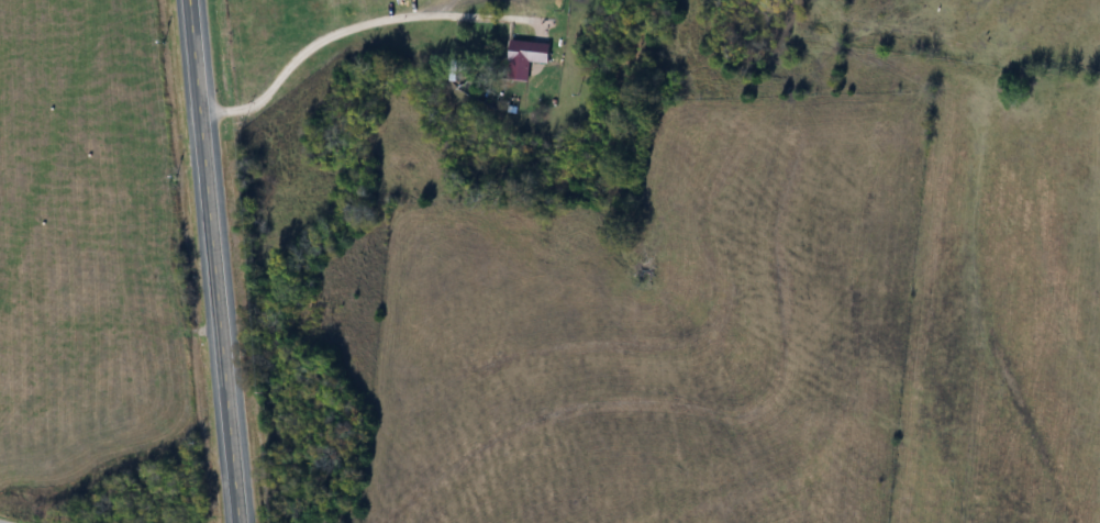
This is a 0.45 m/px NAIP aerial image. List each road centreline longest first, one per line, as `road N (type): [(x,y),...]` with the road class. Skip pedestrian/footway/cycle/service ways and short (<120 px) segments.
road 1 (primary): [(238,522),(193,0)]

